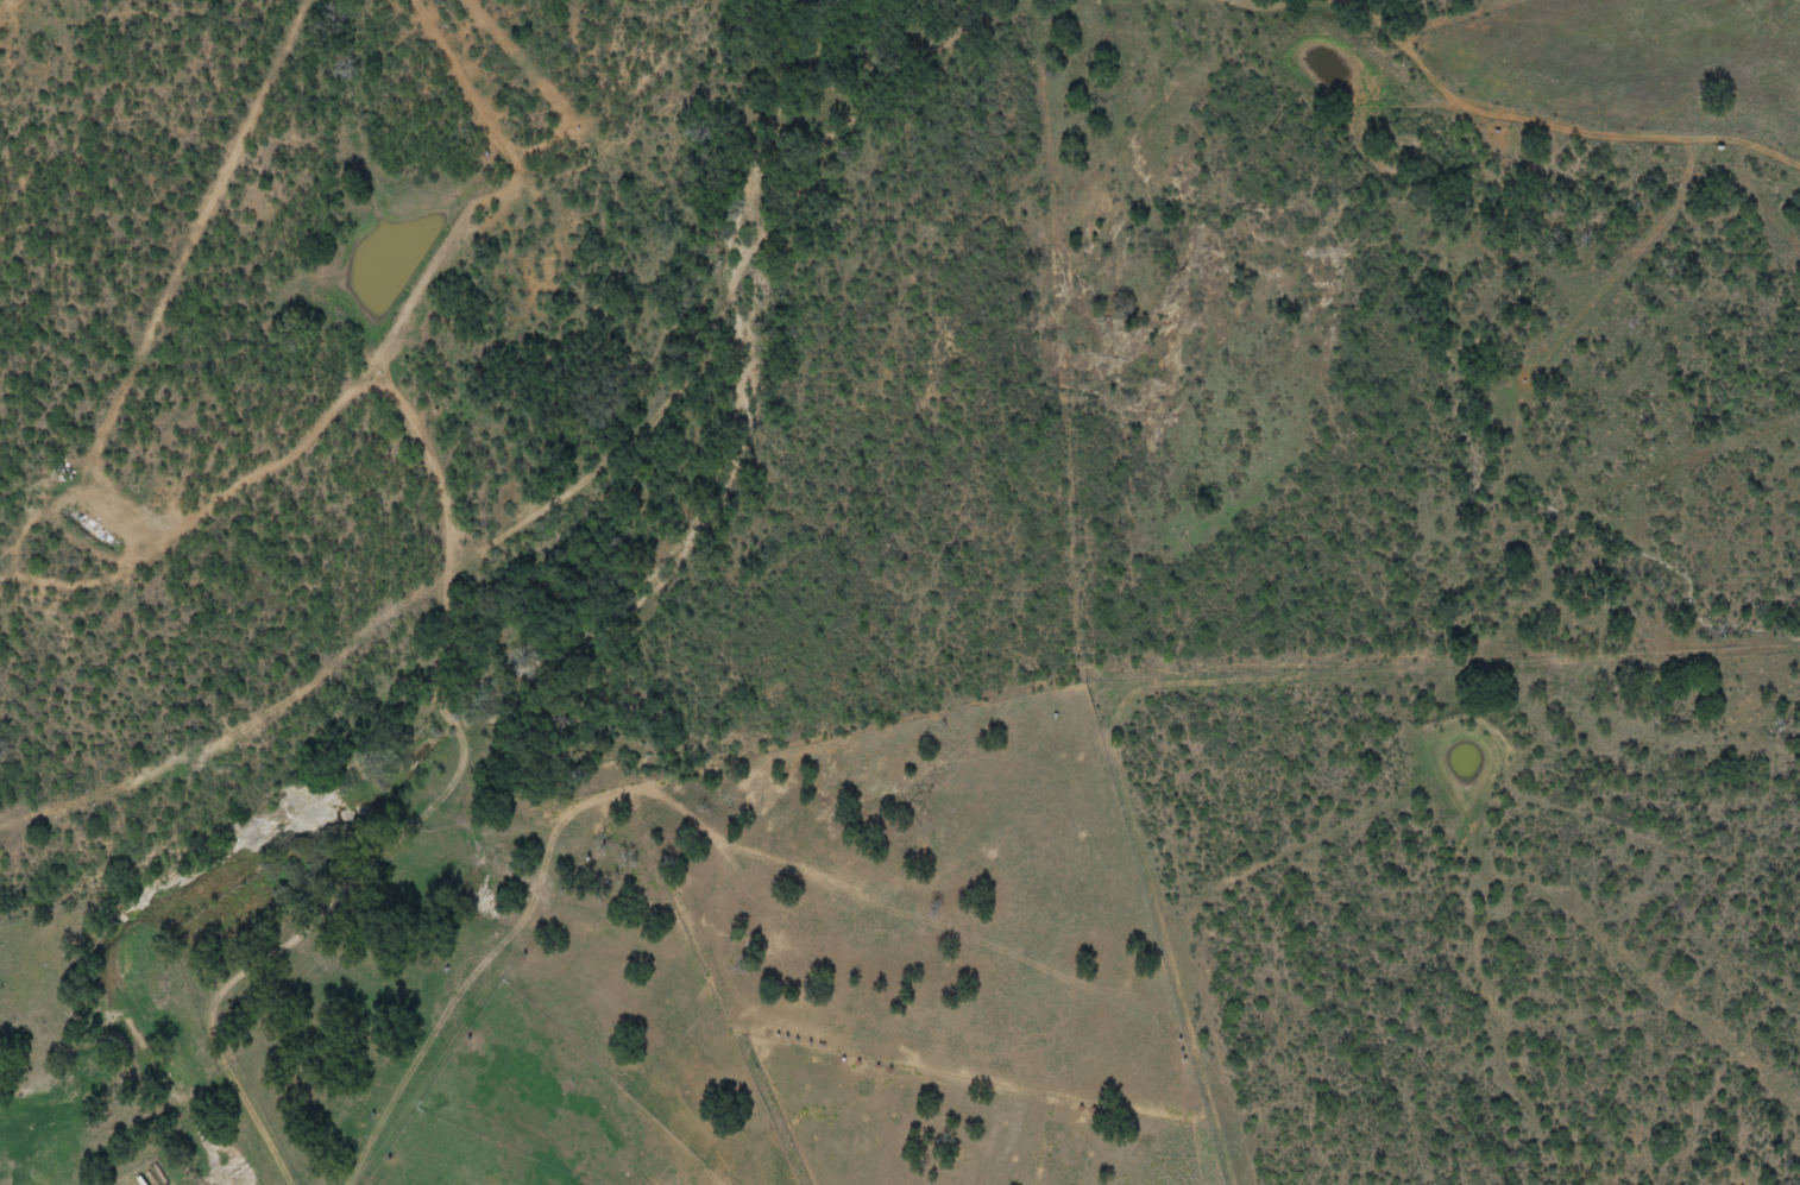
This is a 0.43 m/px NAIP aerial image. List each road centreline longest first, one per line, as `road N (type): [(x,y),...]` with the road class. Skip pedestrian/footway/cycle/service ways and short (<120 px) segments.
road 1 (residential): [(274,1184),(251,1009),(339,921),(375,832),(369,685),(480,579),(603,508),(674,360),(820,183),(980,53),(1085,24),(1414,71),(1601,48),(1737,0)]

